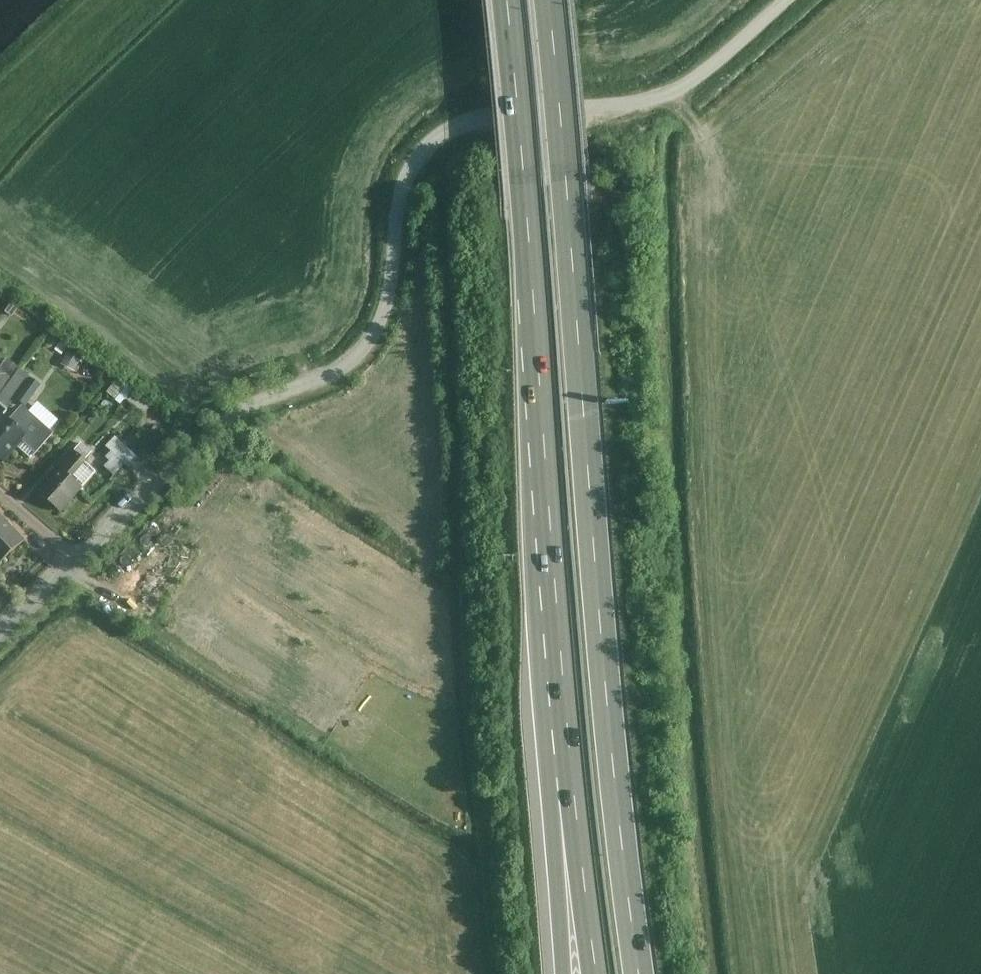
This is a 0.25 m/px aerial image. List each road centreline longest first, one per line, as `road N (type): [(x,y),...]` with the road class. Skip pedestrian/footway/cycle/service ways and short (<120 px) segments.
road 1 (unclassified): [(78,561),(218,427),(341,371),(371,344),(391,291),(411,172),(446,131),(663,99),(707,73),(787,0)]
road 2 (motorway): [(644,973),(554,0)]
road 3 (motorway): [(513,0),(583,813)]
road 4 (motorway): [(583,813),(599,973)]
road 5 (motorway): [(583,813),(573,973)]

